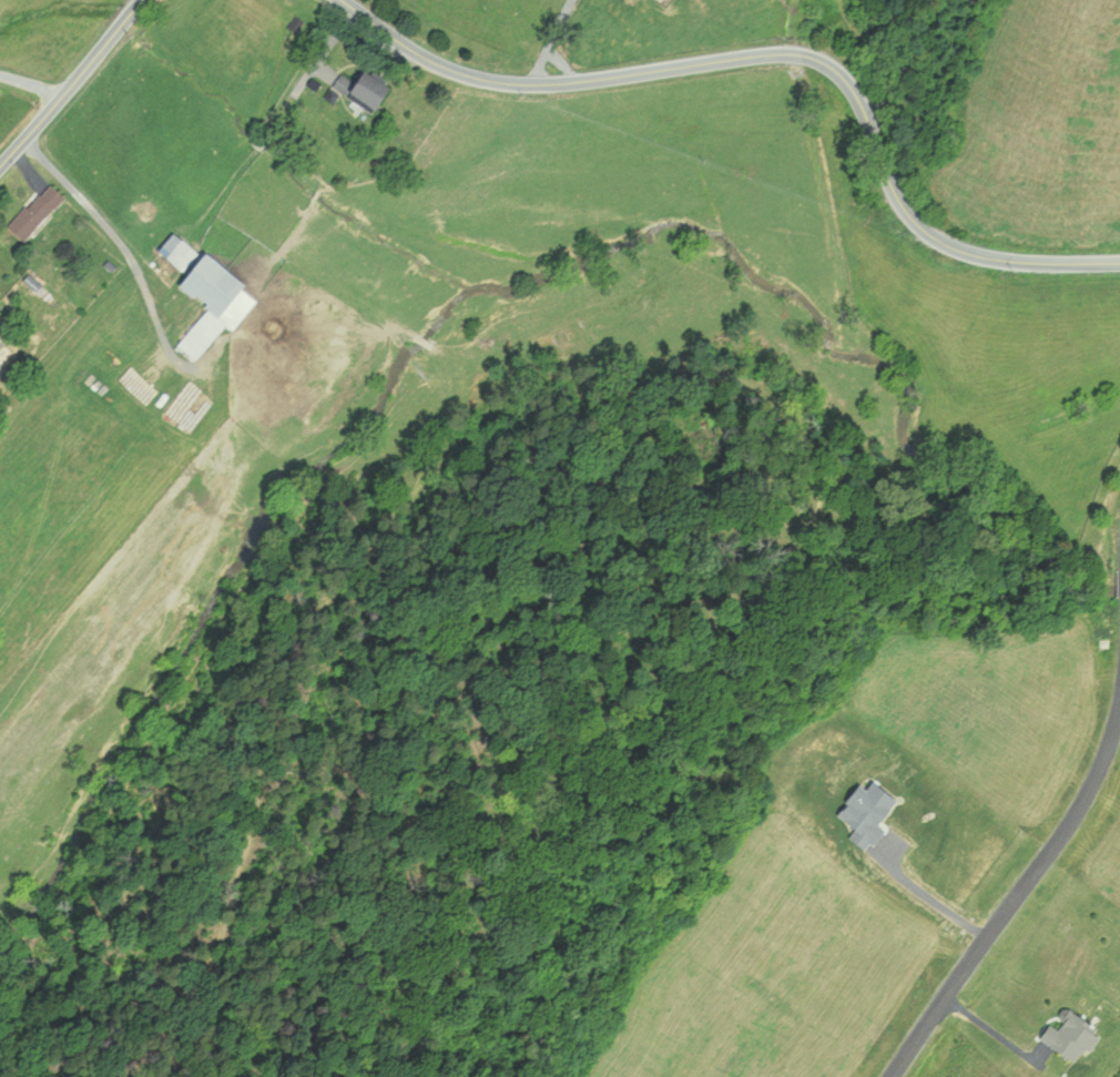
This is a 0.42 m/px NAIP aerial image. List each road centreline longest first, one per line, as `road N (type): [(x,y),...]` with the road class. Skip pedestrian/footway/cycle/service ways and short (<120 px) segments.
road 1 (tertiary): [(1119,261),(1014,260),(937,238),(898,196),(858,92),(832,65),(804,53),(574,81),(509,81),(426,55),(346,0)]
road 2 (residential): [(1119,712),(1070,823),(890,1076)]
road 3 (tertiary): [(0,165),(143,0)]

